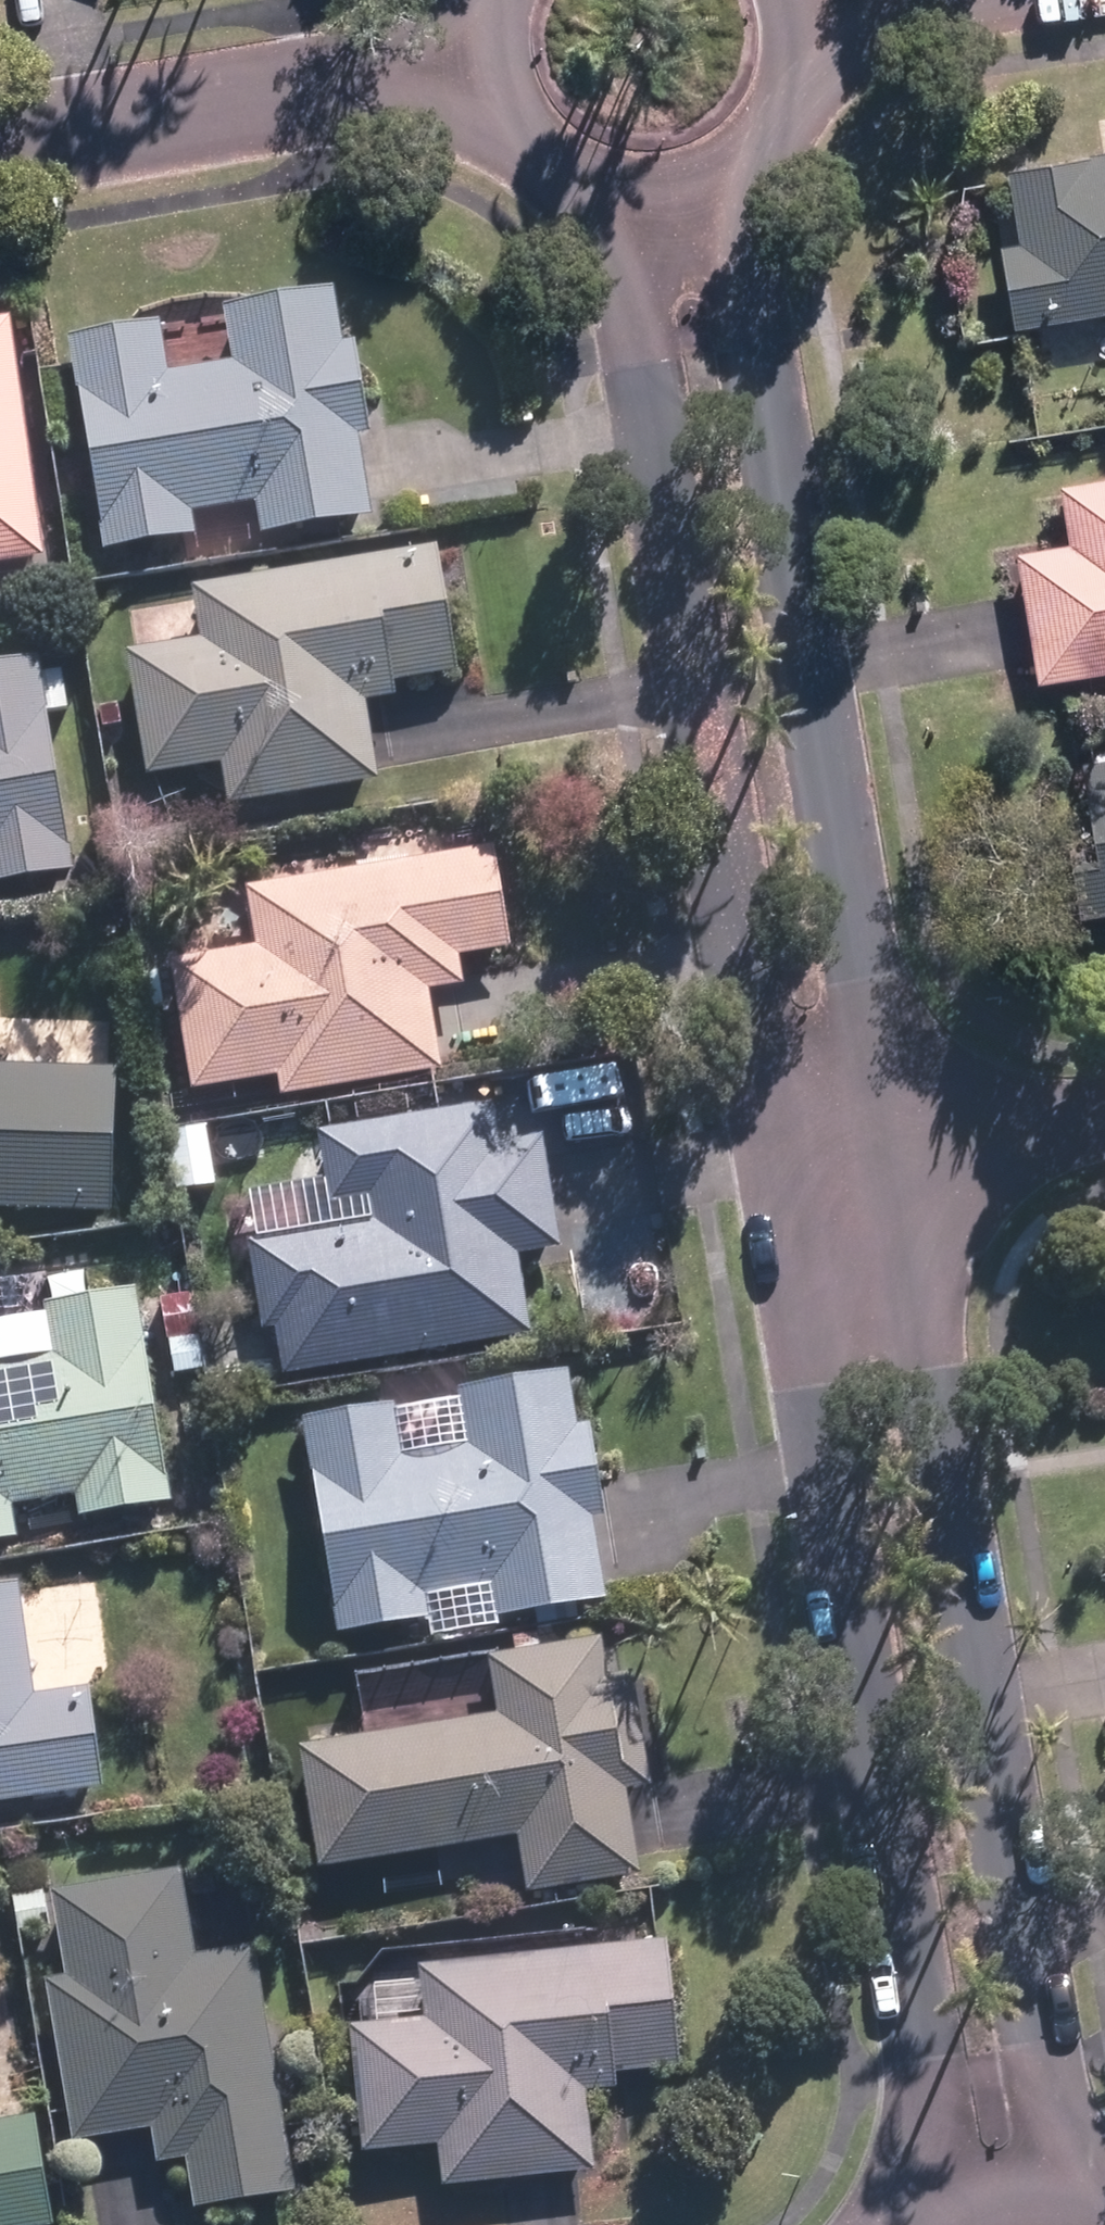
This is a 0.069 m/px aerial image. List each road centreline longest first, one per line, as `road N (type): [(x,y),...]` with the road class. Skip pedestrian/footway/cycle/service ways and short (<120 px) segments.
road 1 (residential): [(749,133),(896,1165)]
road 2 (residential): [(781,1185),(599,187)]
road 3 (residential): [(938,2178),(781,1185)]
road 4 (residential): [(896,1165),(1072,2152)]
road 5 (residential): [(0,143),(472,68)]
road 6 (residential): [(896,1165),(1104,1132)]
road 7 (residential): [(599,187),(532,158),(505,133),(472,68)]
road 8 (residential): [(749,133),(696,173),(632,189),(599,187)]
road 9 (residential): [(784,0),(786,47),(774,93),(749,133)]
road 10 (residential): [(938,2178),(995,2153),(1072,2152)]

